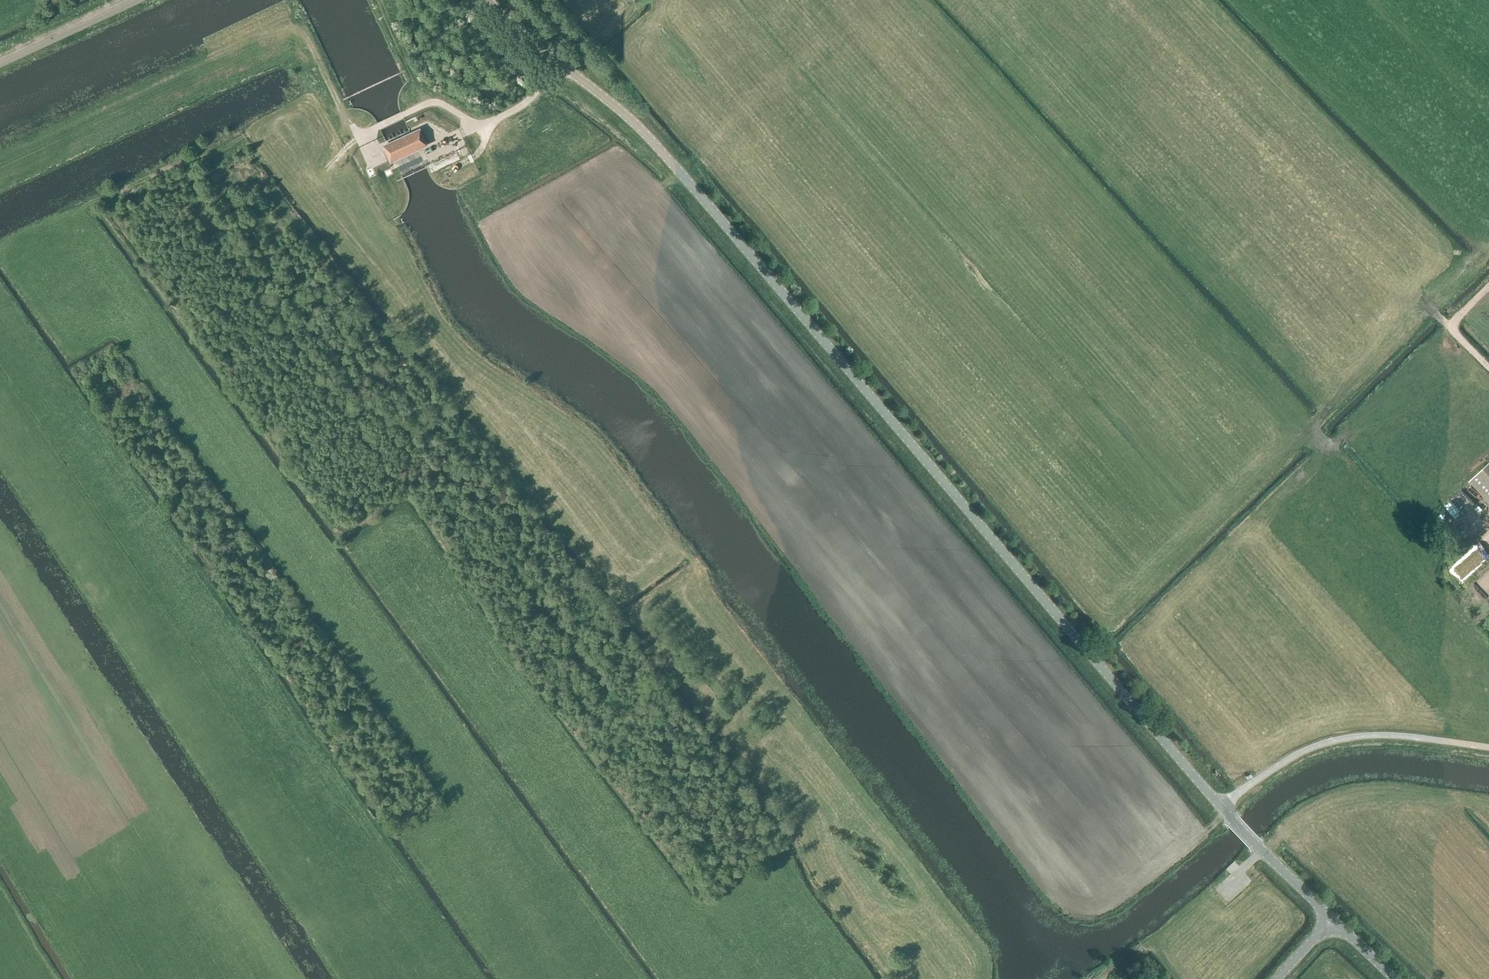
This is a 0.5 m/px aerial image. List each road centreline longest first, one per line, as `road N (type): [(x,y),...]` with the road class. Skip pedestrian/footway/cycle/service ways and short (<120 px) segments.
road 1 (unclassified): [(1331,924),(633,127),(495,21),(484,0)]
road 2 (unclassified): [(0,69),(149,0)]

